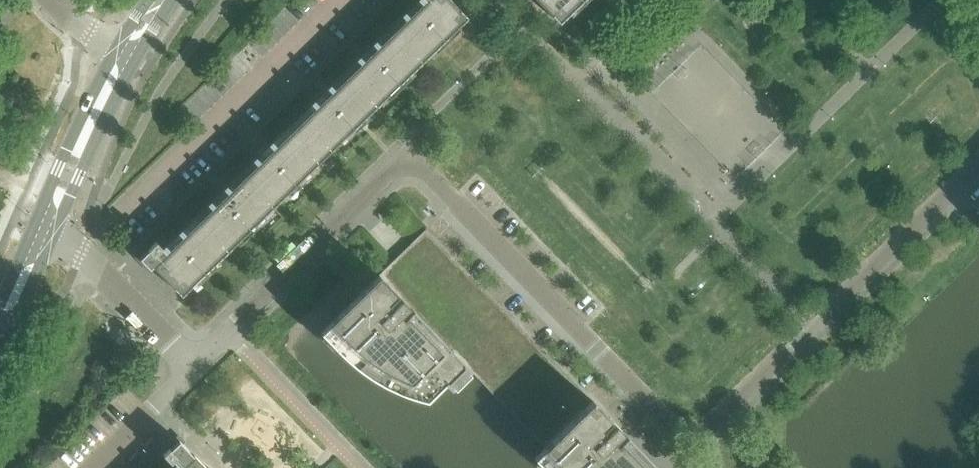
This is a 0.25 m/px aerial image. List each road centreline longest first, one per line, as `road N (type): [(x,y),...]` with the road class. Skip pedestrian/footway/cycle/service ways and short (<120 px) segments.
road 1 (residential): [(978,164),(695,447),(410,156),(193,366)]
road 2 (residential): [(115,220),(338,0)]
road 3 (residential): [(193,366),(53,236)]
road 4 (residential): [(92,467),(193,366)]

